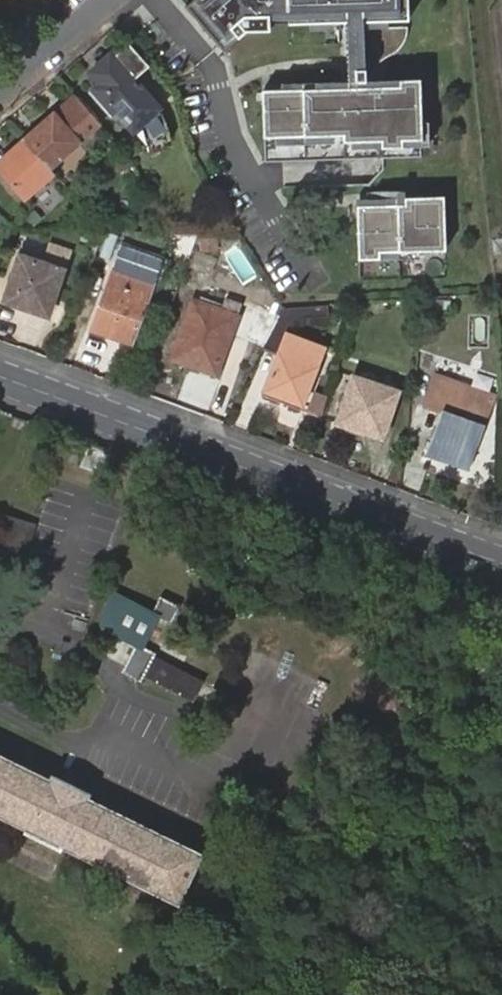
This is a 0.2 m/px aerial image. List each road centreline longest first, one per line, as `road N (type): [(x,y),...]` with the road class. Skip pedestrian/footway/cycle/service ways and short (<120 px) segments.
road 1 (secondary): [(501,563),(0,377)]
road 2 (residential): [(107,0),(0,96)]

